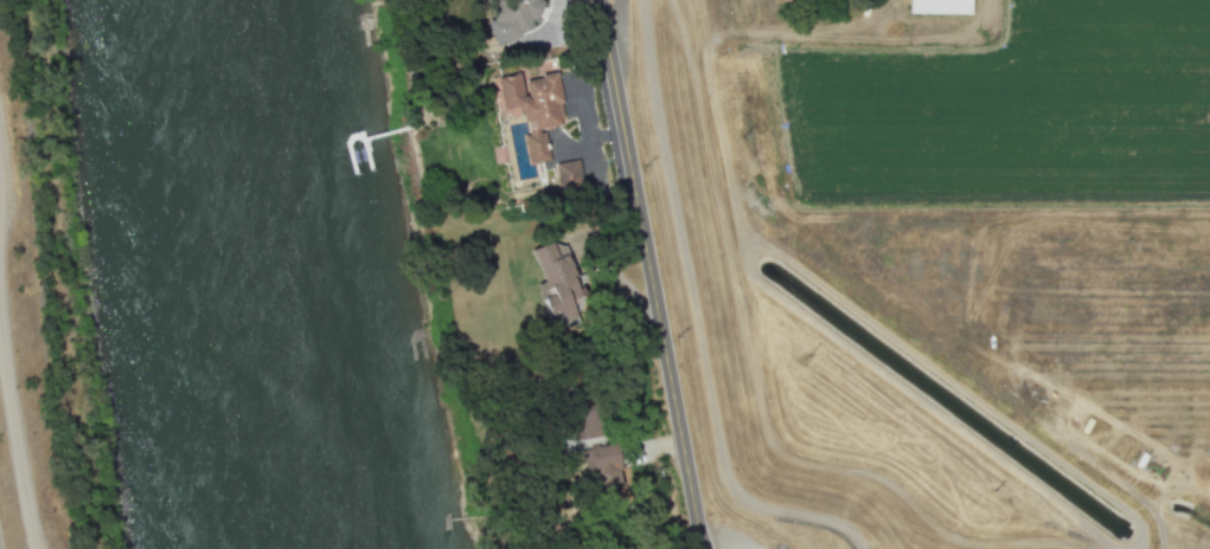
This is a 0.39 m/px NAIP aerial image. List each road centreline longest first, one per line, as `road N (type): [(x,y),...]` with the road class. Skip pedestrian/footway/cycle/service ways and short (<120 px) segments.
road 1 (secondary): [(703,548),(601,0)]

